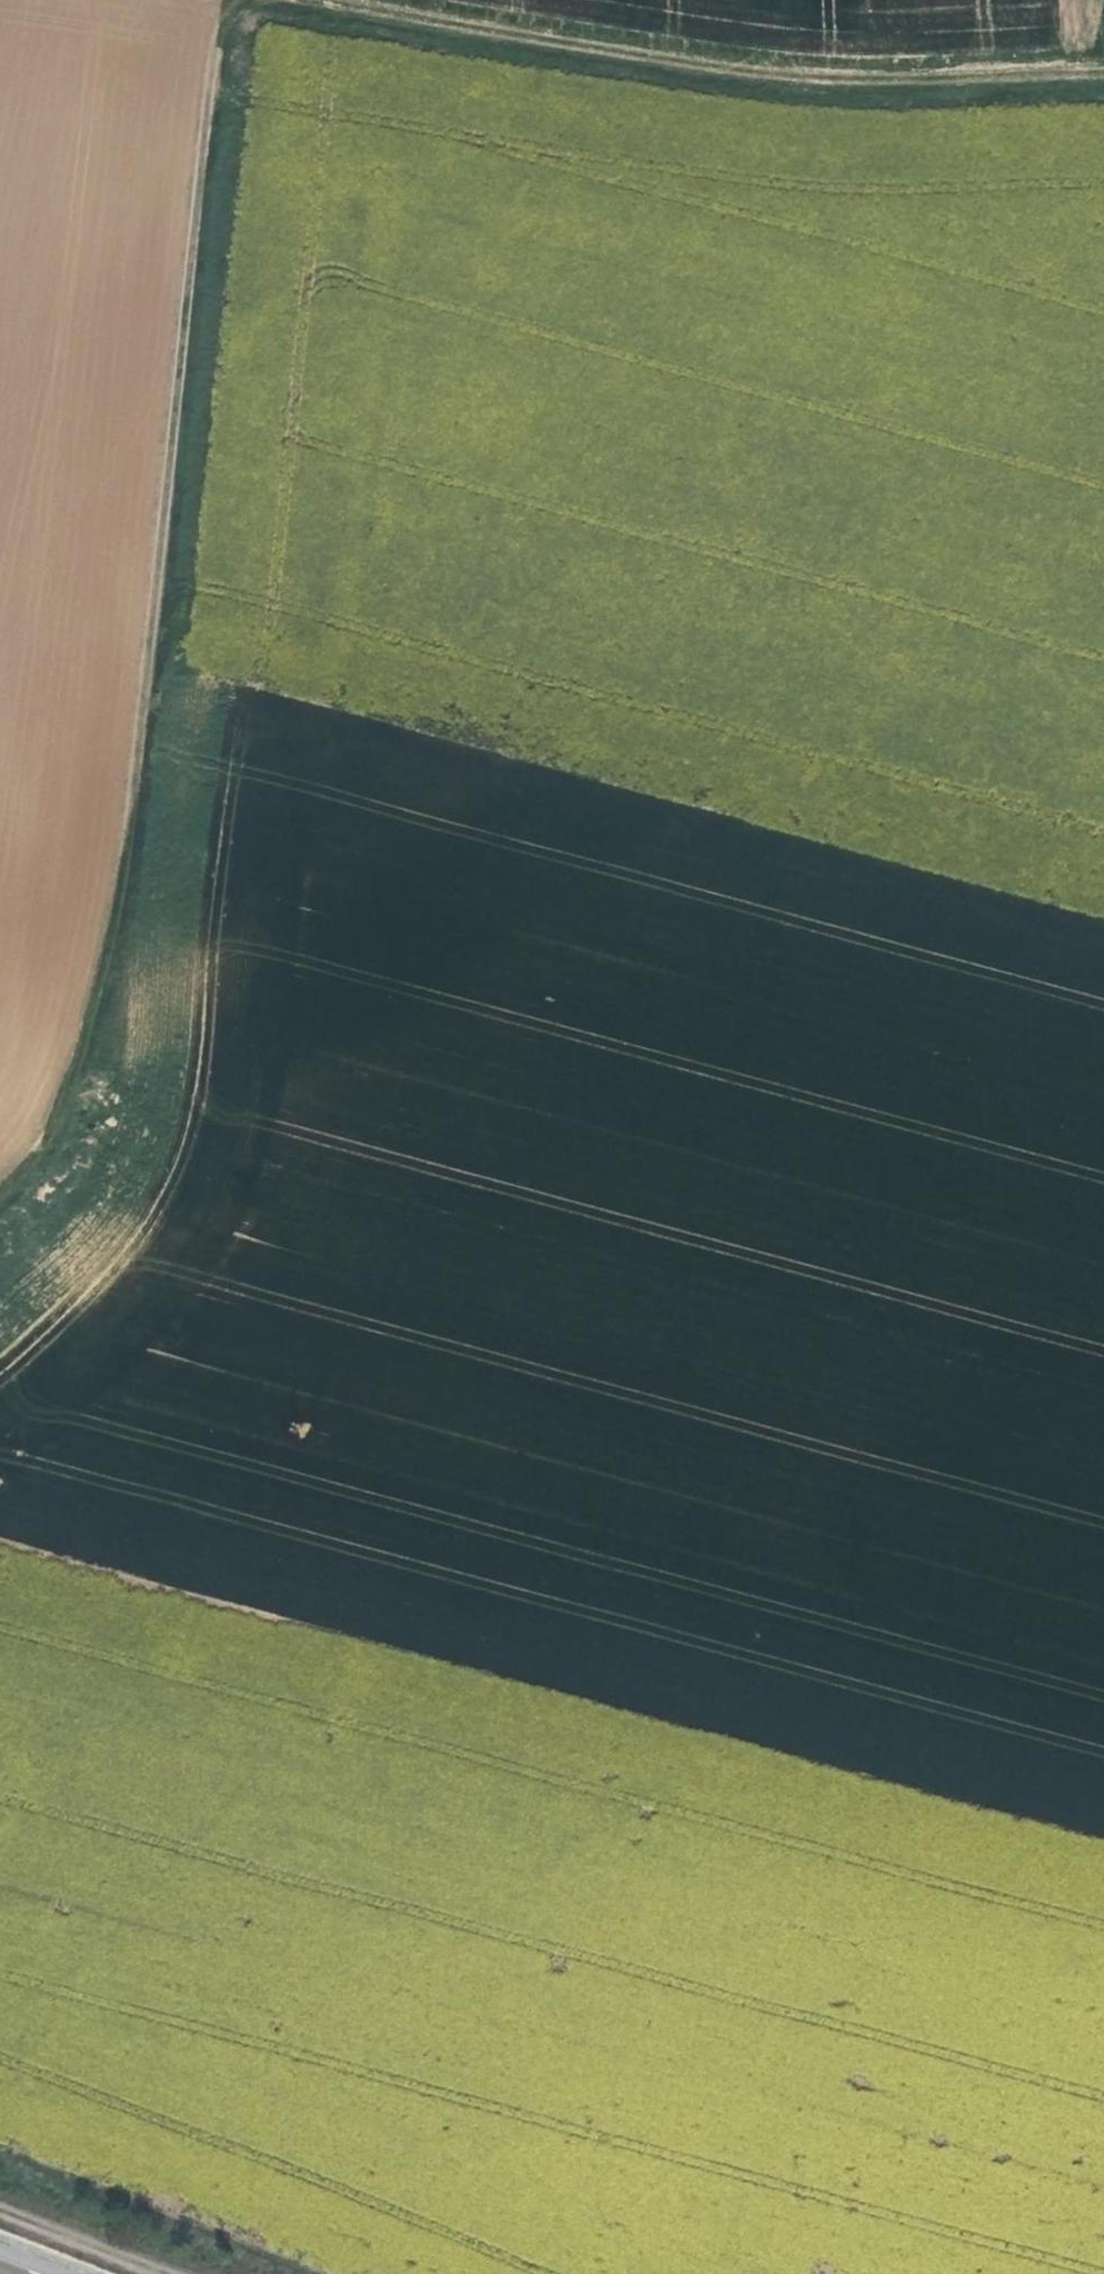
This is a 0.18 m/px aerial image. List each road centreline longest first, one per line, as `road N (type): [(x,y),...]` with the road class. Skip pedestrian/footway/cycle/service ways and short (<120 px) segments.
road 1 (track): [(1103,76),(763,69),(305,0)]
road 2 (track): [(0,2199),(184,2273)]

